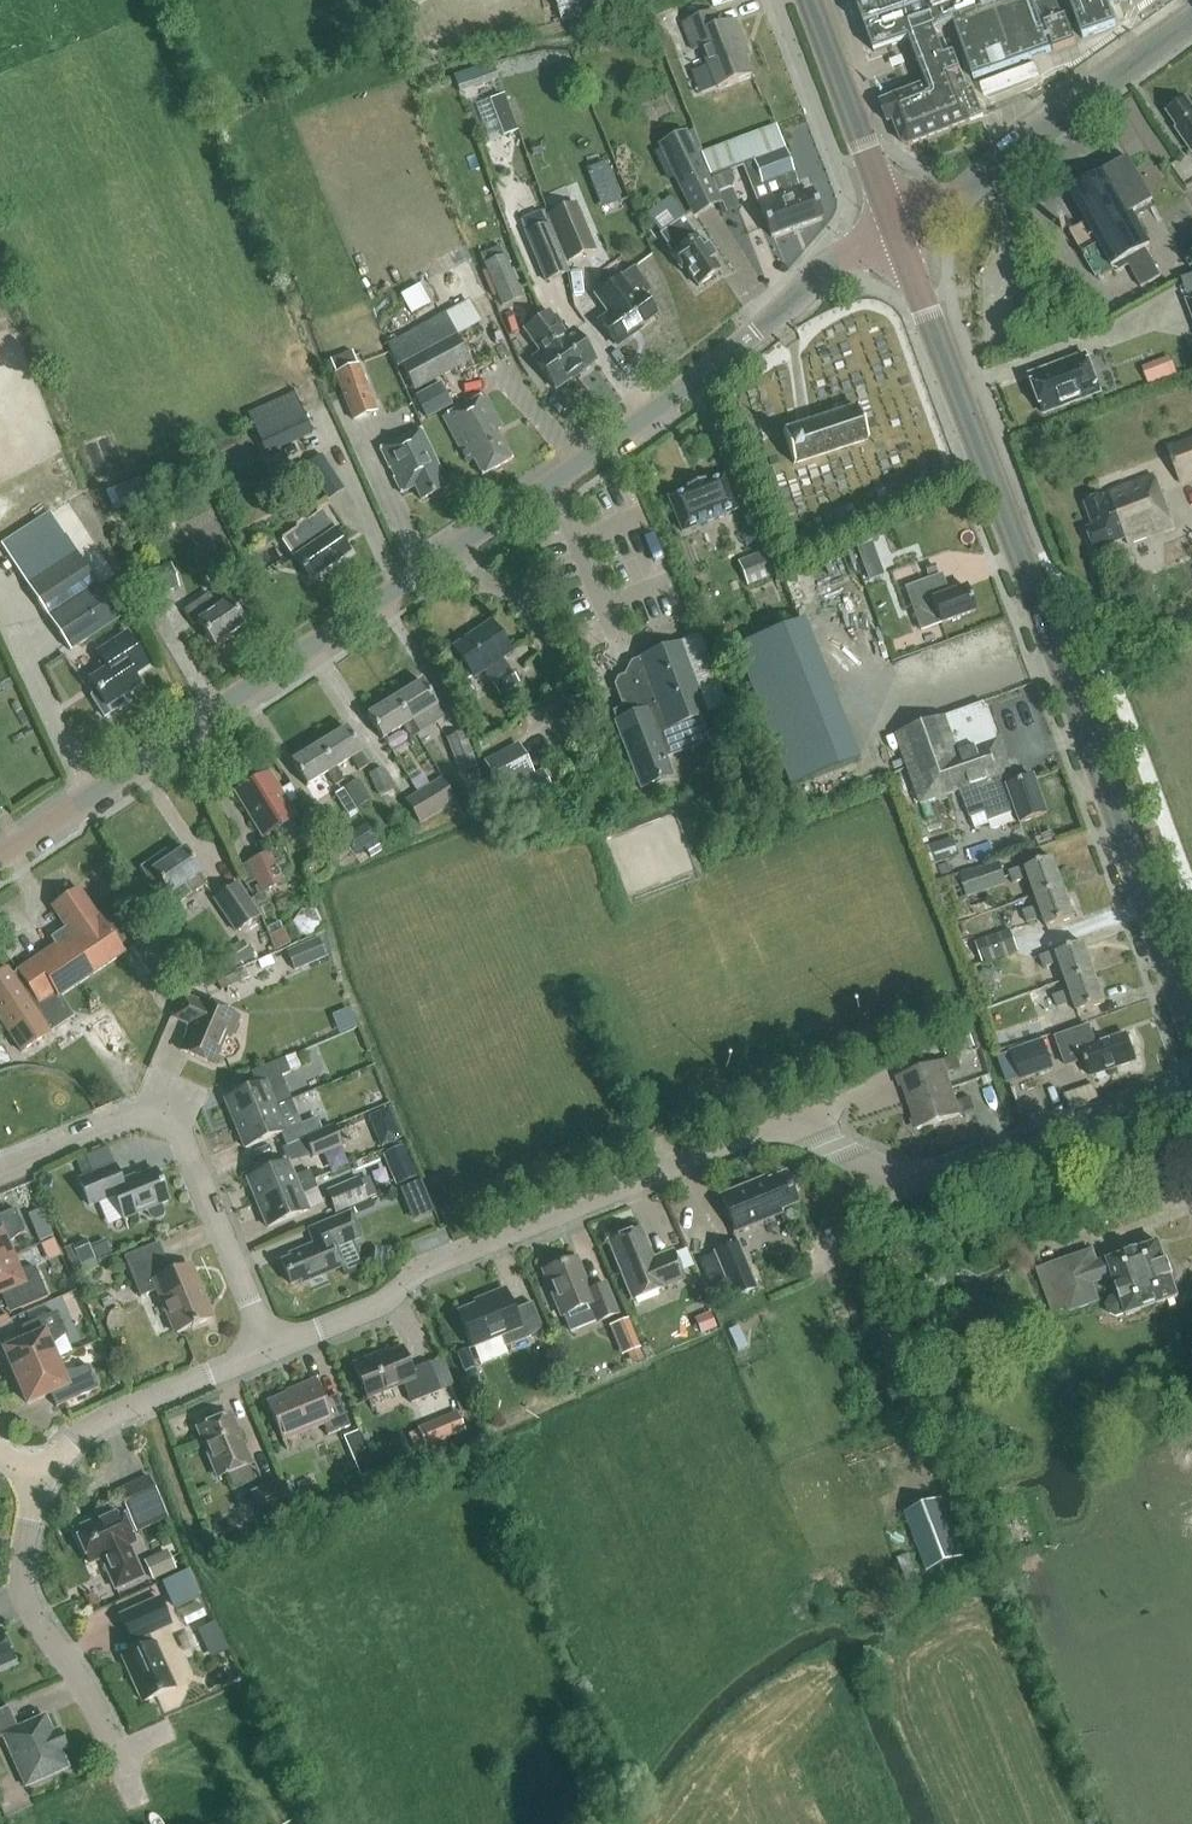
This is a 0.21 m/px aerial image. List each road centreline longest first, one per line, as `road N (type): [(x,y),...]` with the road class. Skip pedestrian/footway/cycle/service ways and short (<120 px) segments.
road 1 (tertiary): [(0,857),(552,481),(756,334),(821,268),(894,231)]
road 2 (residential): [(1191,1087),(909,1178),(798,1126),(759,1131),(419,1270),(383,1302),(268,1350)]
road 3 (secondary): [(1191,1026),(974,426),(894,231)]
road 4 (residential): [(0,1170),(137,1114),(180,1134),(268,1350)]
road 5 (tertiary): [(894,231),(1191,18)]
road 6 (residential): [(39,1484),(22,1558),(26,1602),(87,1693),(116,1756)]
road 7 (residential): [(268,1350),(111,1416),(75,1441),(39,1484)]
road 8 (secondary): [(894,231),(811,0)]

